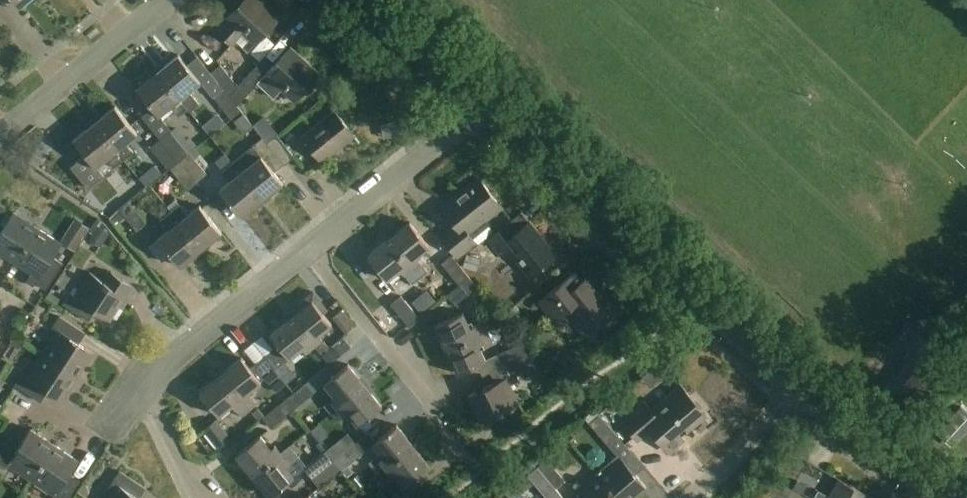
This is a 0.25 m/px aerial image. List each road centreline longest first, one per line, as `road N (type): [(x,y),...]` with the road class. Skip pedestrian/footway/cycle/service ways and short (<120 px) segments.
road 1 (residential): [(796,386),(480,106)]
road 2 (residential): [(308,251),(480,106)]
road 3 (residential): [(0,133),(168,0)]
road 4 (residential): [(146,389),(308,251)]
road 5 (residential): [(428,401),(308,251)]
road 6 (residential): [(934,488),(796,386)]
road 7 (residential): [(480,106),(368,0)]
road 8 (residential): [(690,497),(796,386)]
road 9 (residential): [(201,497),(146,389)]

